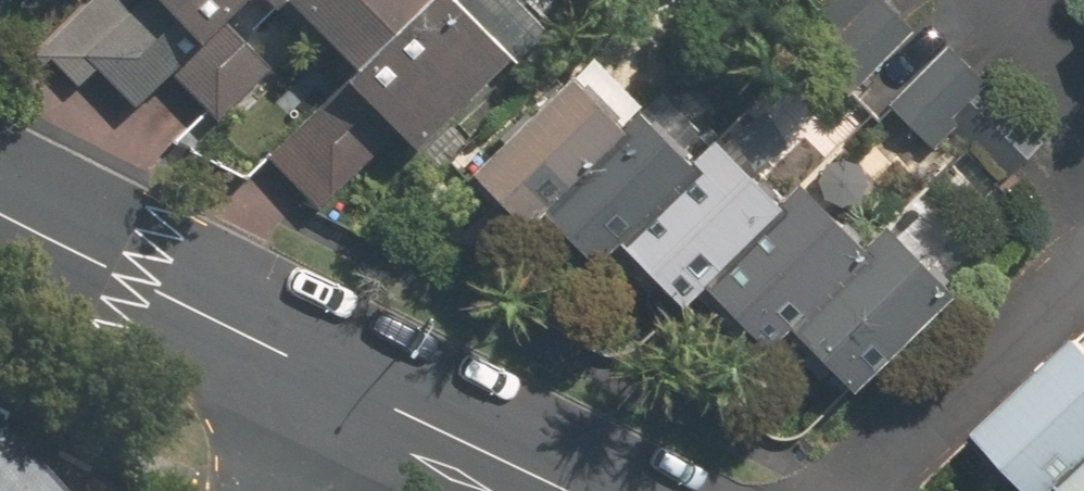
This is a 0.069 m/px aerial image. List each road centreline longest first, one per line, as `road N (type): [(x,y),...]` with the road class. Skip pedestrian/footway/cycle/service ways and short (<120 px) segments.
road 1 (residential): [(342,392),(0,214)]
road 2 (residential): [(552,490),(342,392)]

